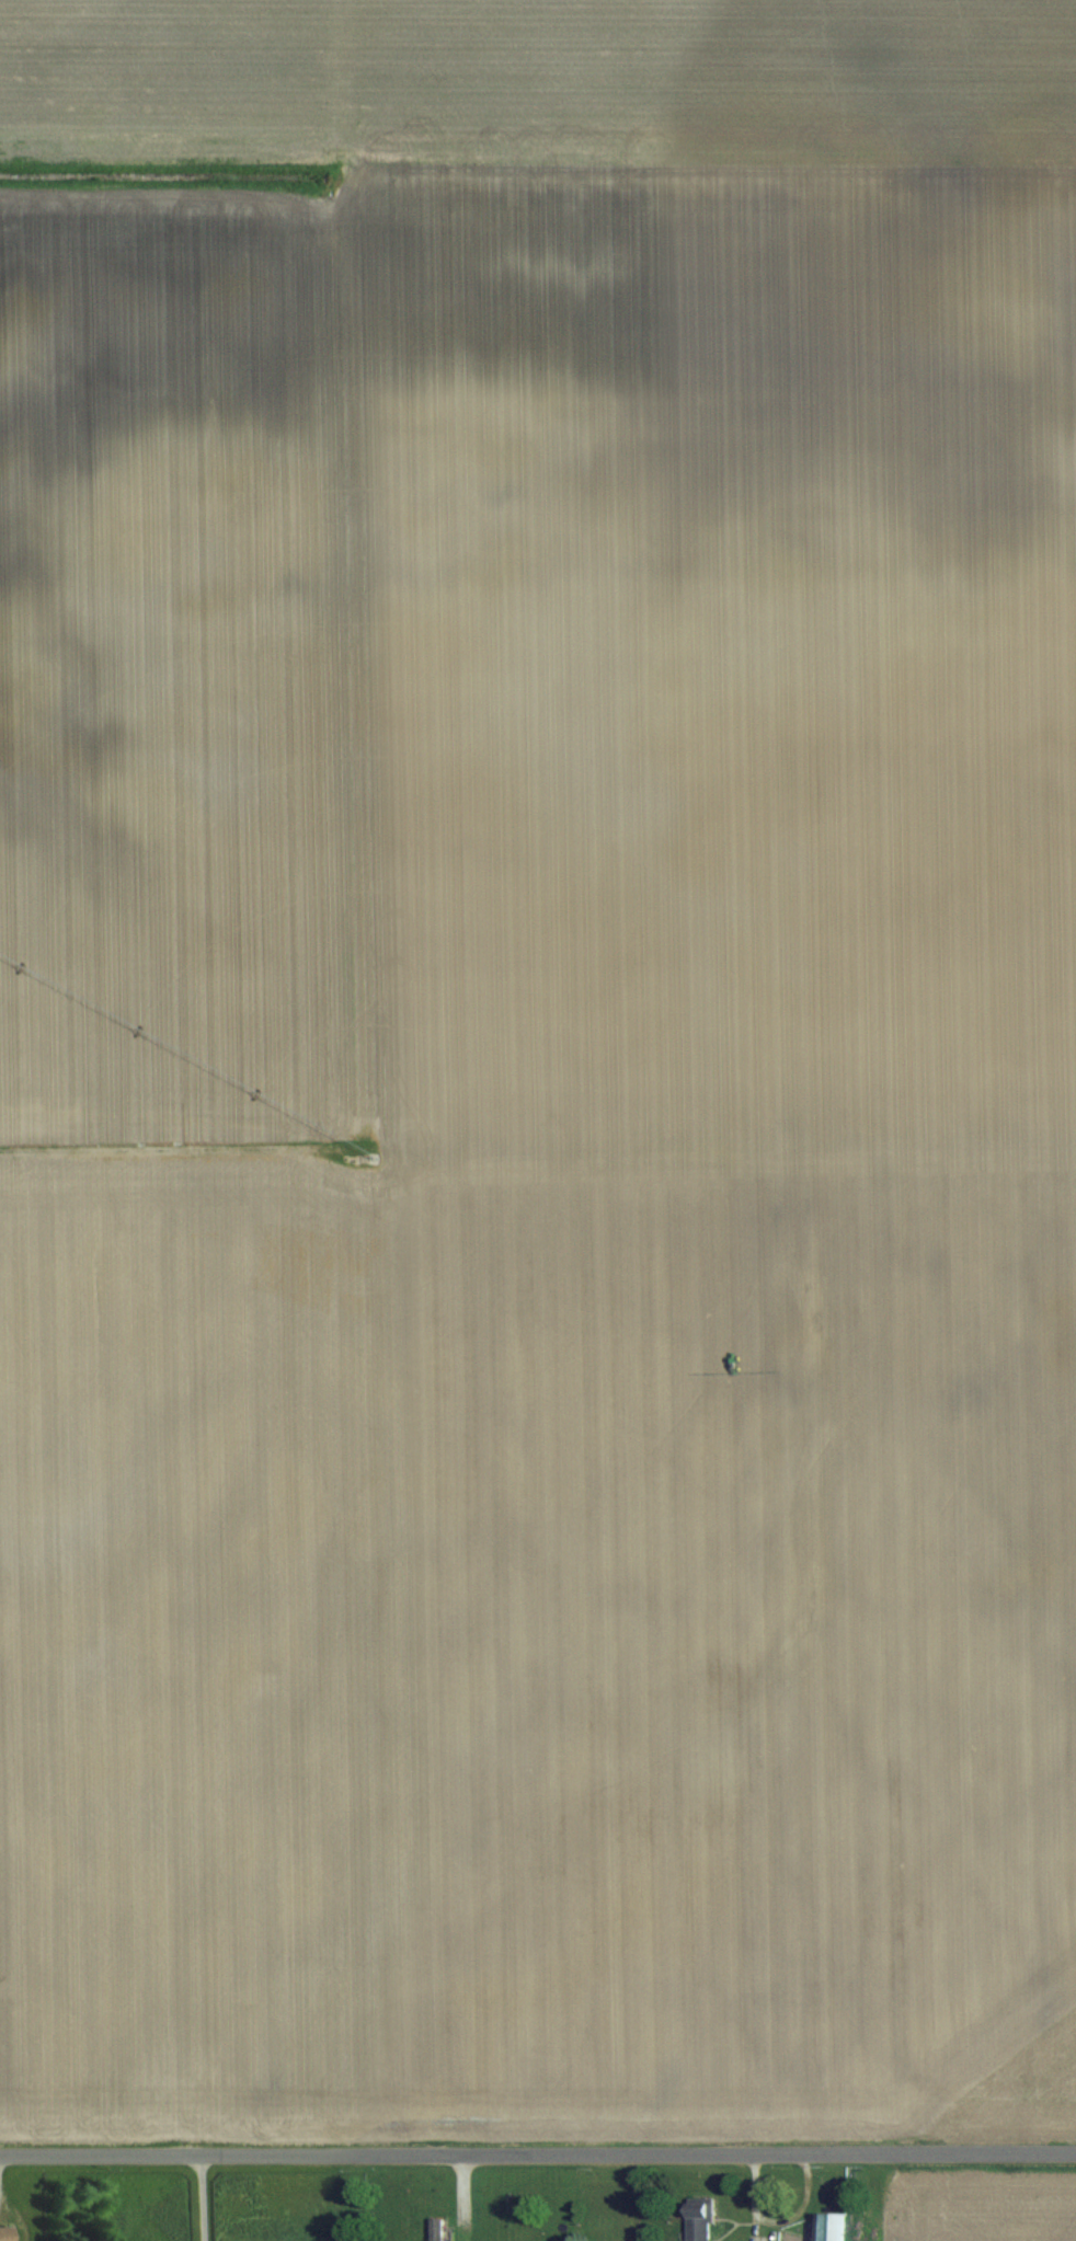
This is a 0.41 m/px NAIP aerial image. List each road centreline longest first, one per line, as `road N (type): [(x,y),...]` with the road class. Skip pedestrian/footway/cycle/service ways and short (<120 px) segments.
road 1 (residential): [(0,2154),(1075,2152)]

